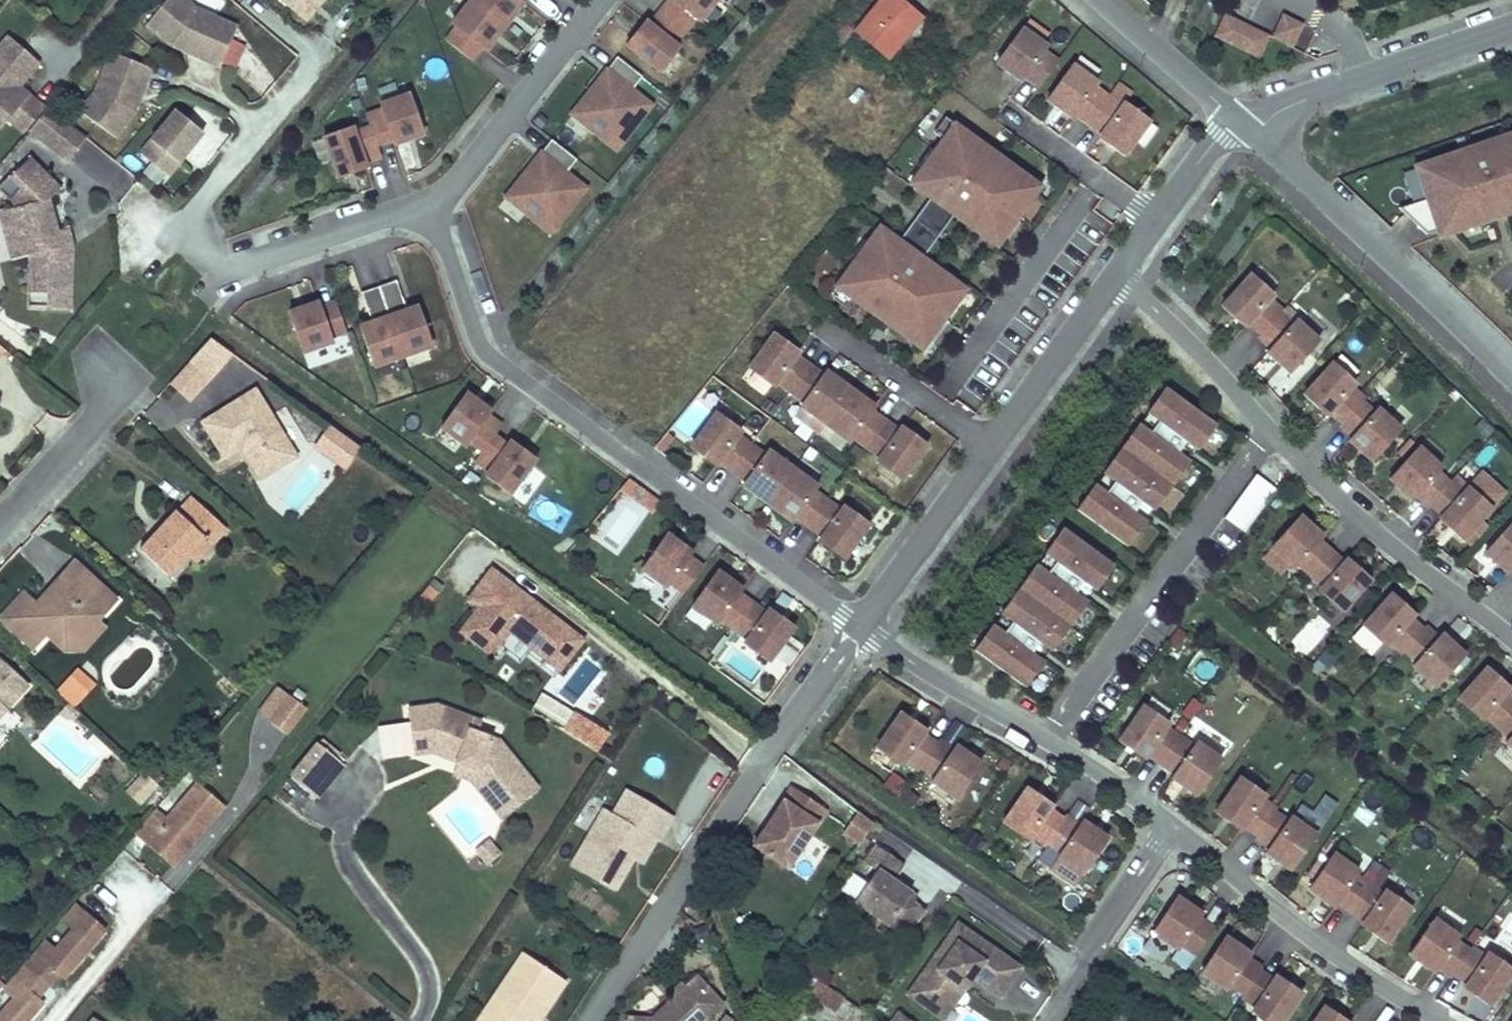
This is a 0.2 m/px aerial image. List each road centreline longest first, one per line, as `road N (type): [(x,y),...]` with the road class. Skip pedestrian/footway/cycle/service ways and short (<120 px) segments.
road 1 (residential): [(426,204),(480,339),(497,359),(860,629)]
road 2 (residential): [(595,1020),(860,629)]
road 3 (residential): [(1119,272),(860,629)]
road 4 (residential): [(1270,434),(1047,741)]
road 5 (residential): [(1244,125),(1511,384)]
road 6 (residential): [(1172,829),(1308,940),(1427,1020)]
road 7 (residential): [(1511,631),(1270,434)]
road 8 (residential): [(1244,125),(1511,27)]
road 9 (residential): [(603,0),(461,176),(426,204)]
road 10 (residential): [(1172,829),(1046,1020)]
road 11 (residential): [(1270,434),(1119,272)]
road 12 (residential): [(426,204),(216,264)]
road 13 (residential): [(860,629),(1047,741)]
road 14 (residential): [(1244,125),(1221,136),(1119,272)]
road 15 (residential): [(1096,0),(1244,125)]
road 16 (residential): [(108,380),(100,415),(0,526)]
road 17 (residential): [(1047,741),(1172,829)]

